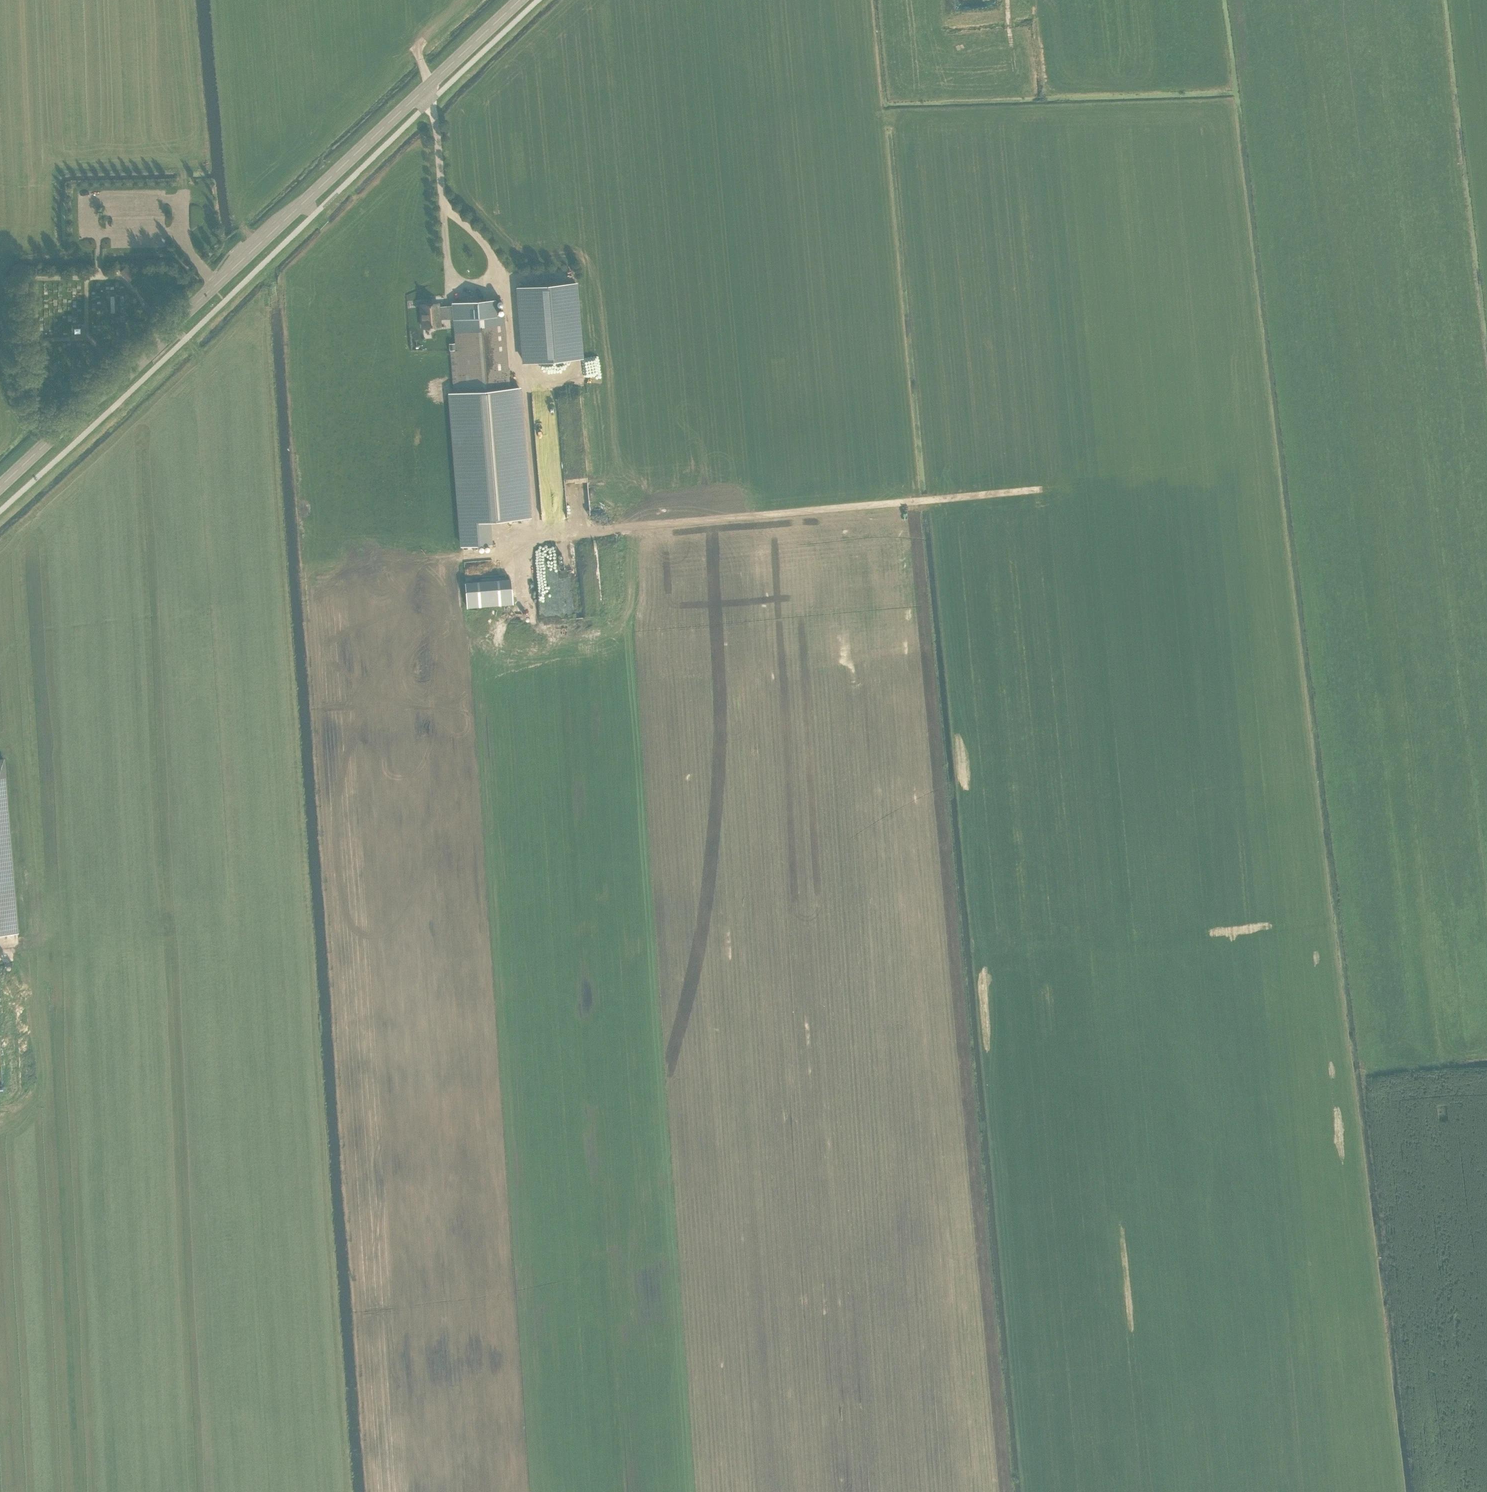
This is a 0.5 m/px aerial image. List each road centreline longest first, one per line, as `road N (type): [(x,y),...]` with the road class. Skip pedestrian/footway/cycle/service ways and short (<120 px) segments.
road 1 (primary): [(0,488),(522,0)]

